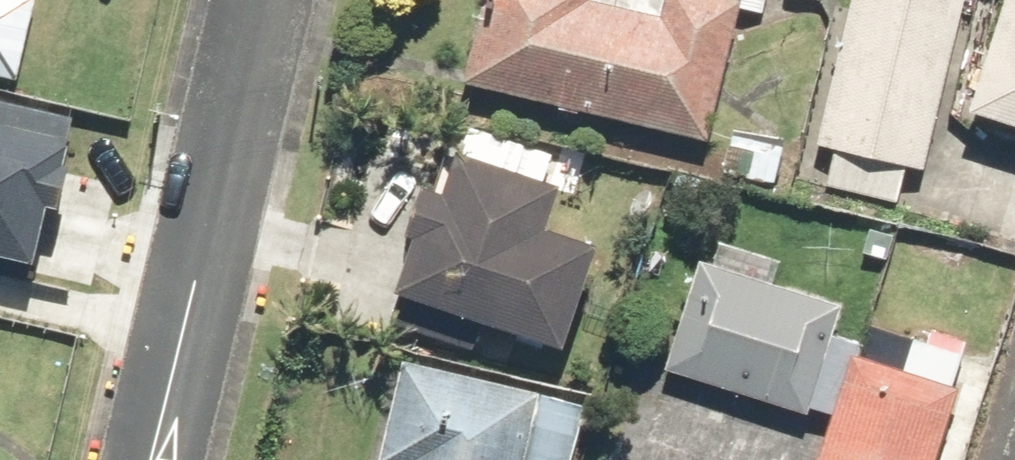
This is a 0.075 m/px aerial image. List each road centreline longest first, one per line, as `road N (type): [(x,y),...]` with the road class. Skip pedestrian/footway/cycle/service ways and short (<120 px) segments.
road 1 (residential): [(154,459),(264,0)]

